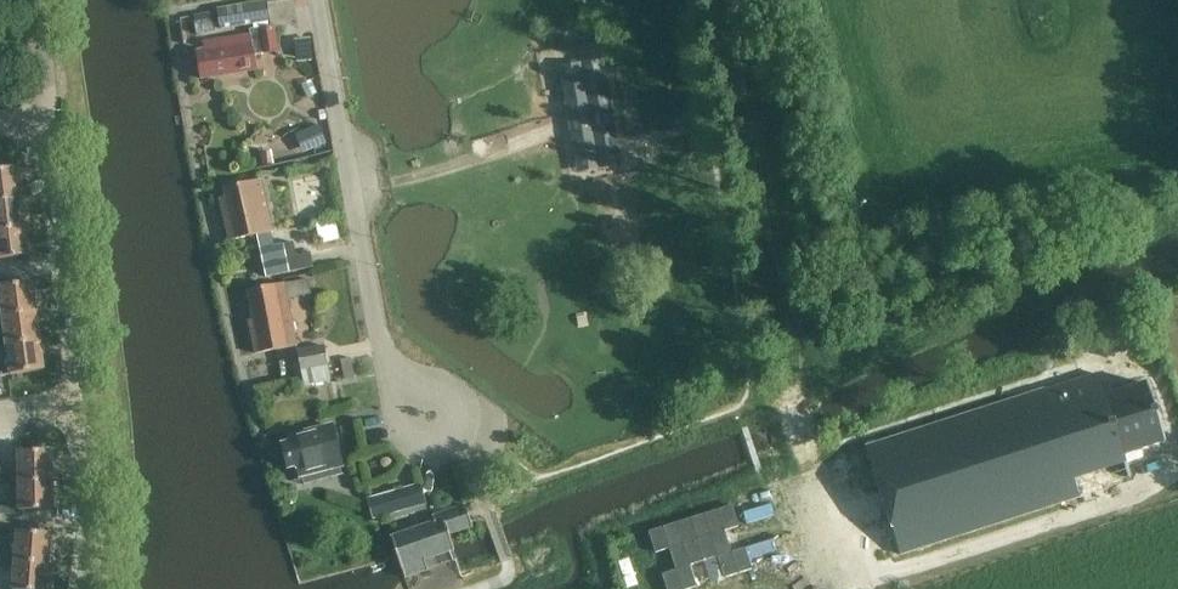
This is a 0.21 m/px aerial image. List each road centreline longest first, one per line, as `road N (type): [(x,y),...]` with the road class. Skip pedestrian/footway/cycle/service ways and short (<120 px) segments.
road 1 (residential): [(430,415),(388,376),(315,0)]
road 2 (track): [(796,338),(739,0)]
road 3 (residential): [(73,407),(45,124)]
road 4 (residential): [(83,588),(82,465),(73,407)]
road 5 (residential): [(45,124),(31,0)]

